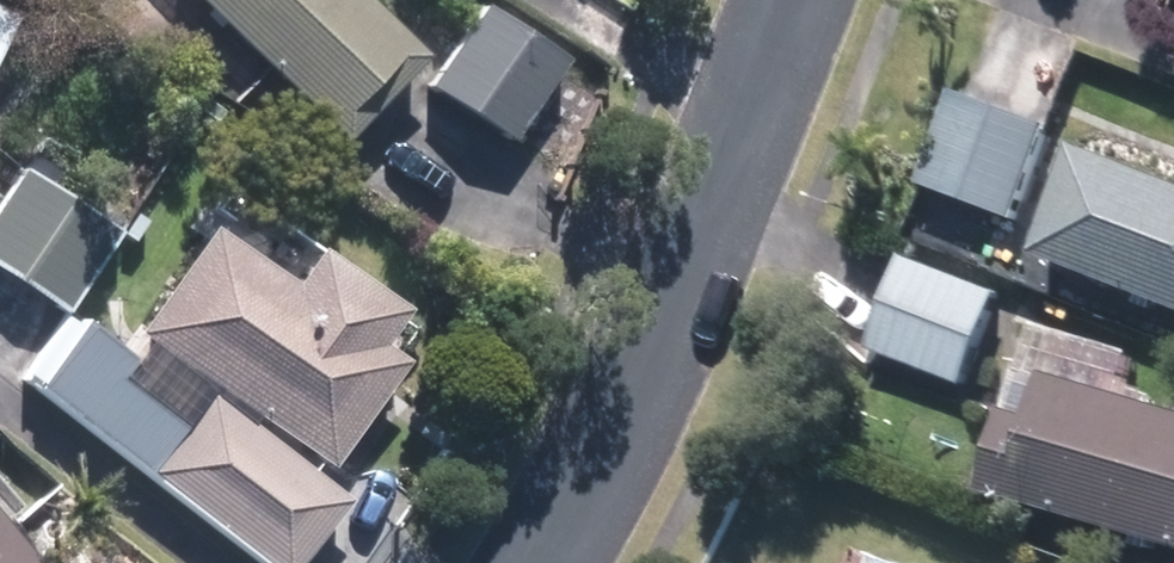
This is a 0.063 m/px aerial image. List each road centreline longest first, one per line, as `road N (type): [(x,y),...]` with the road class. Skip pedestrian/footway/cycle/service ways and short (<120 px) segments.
road 1 (residential): [(550,562),(716,219),(802,0)]

